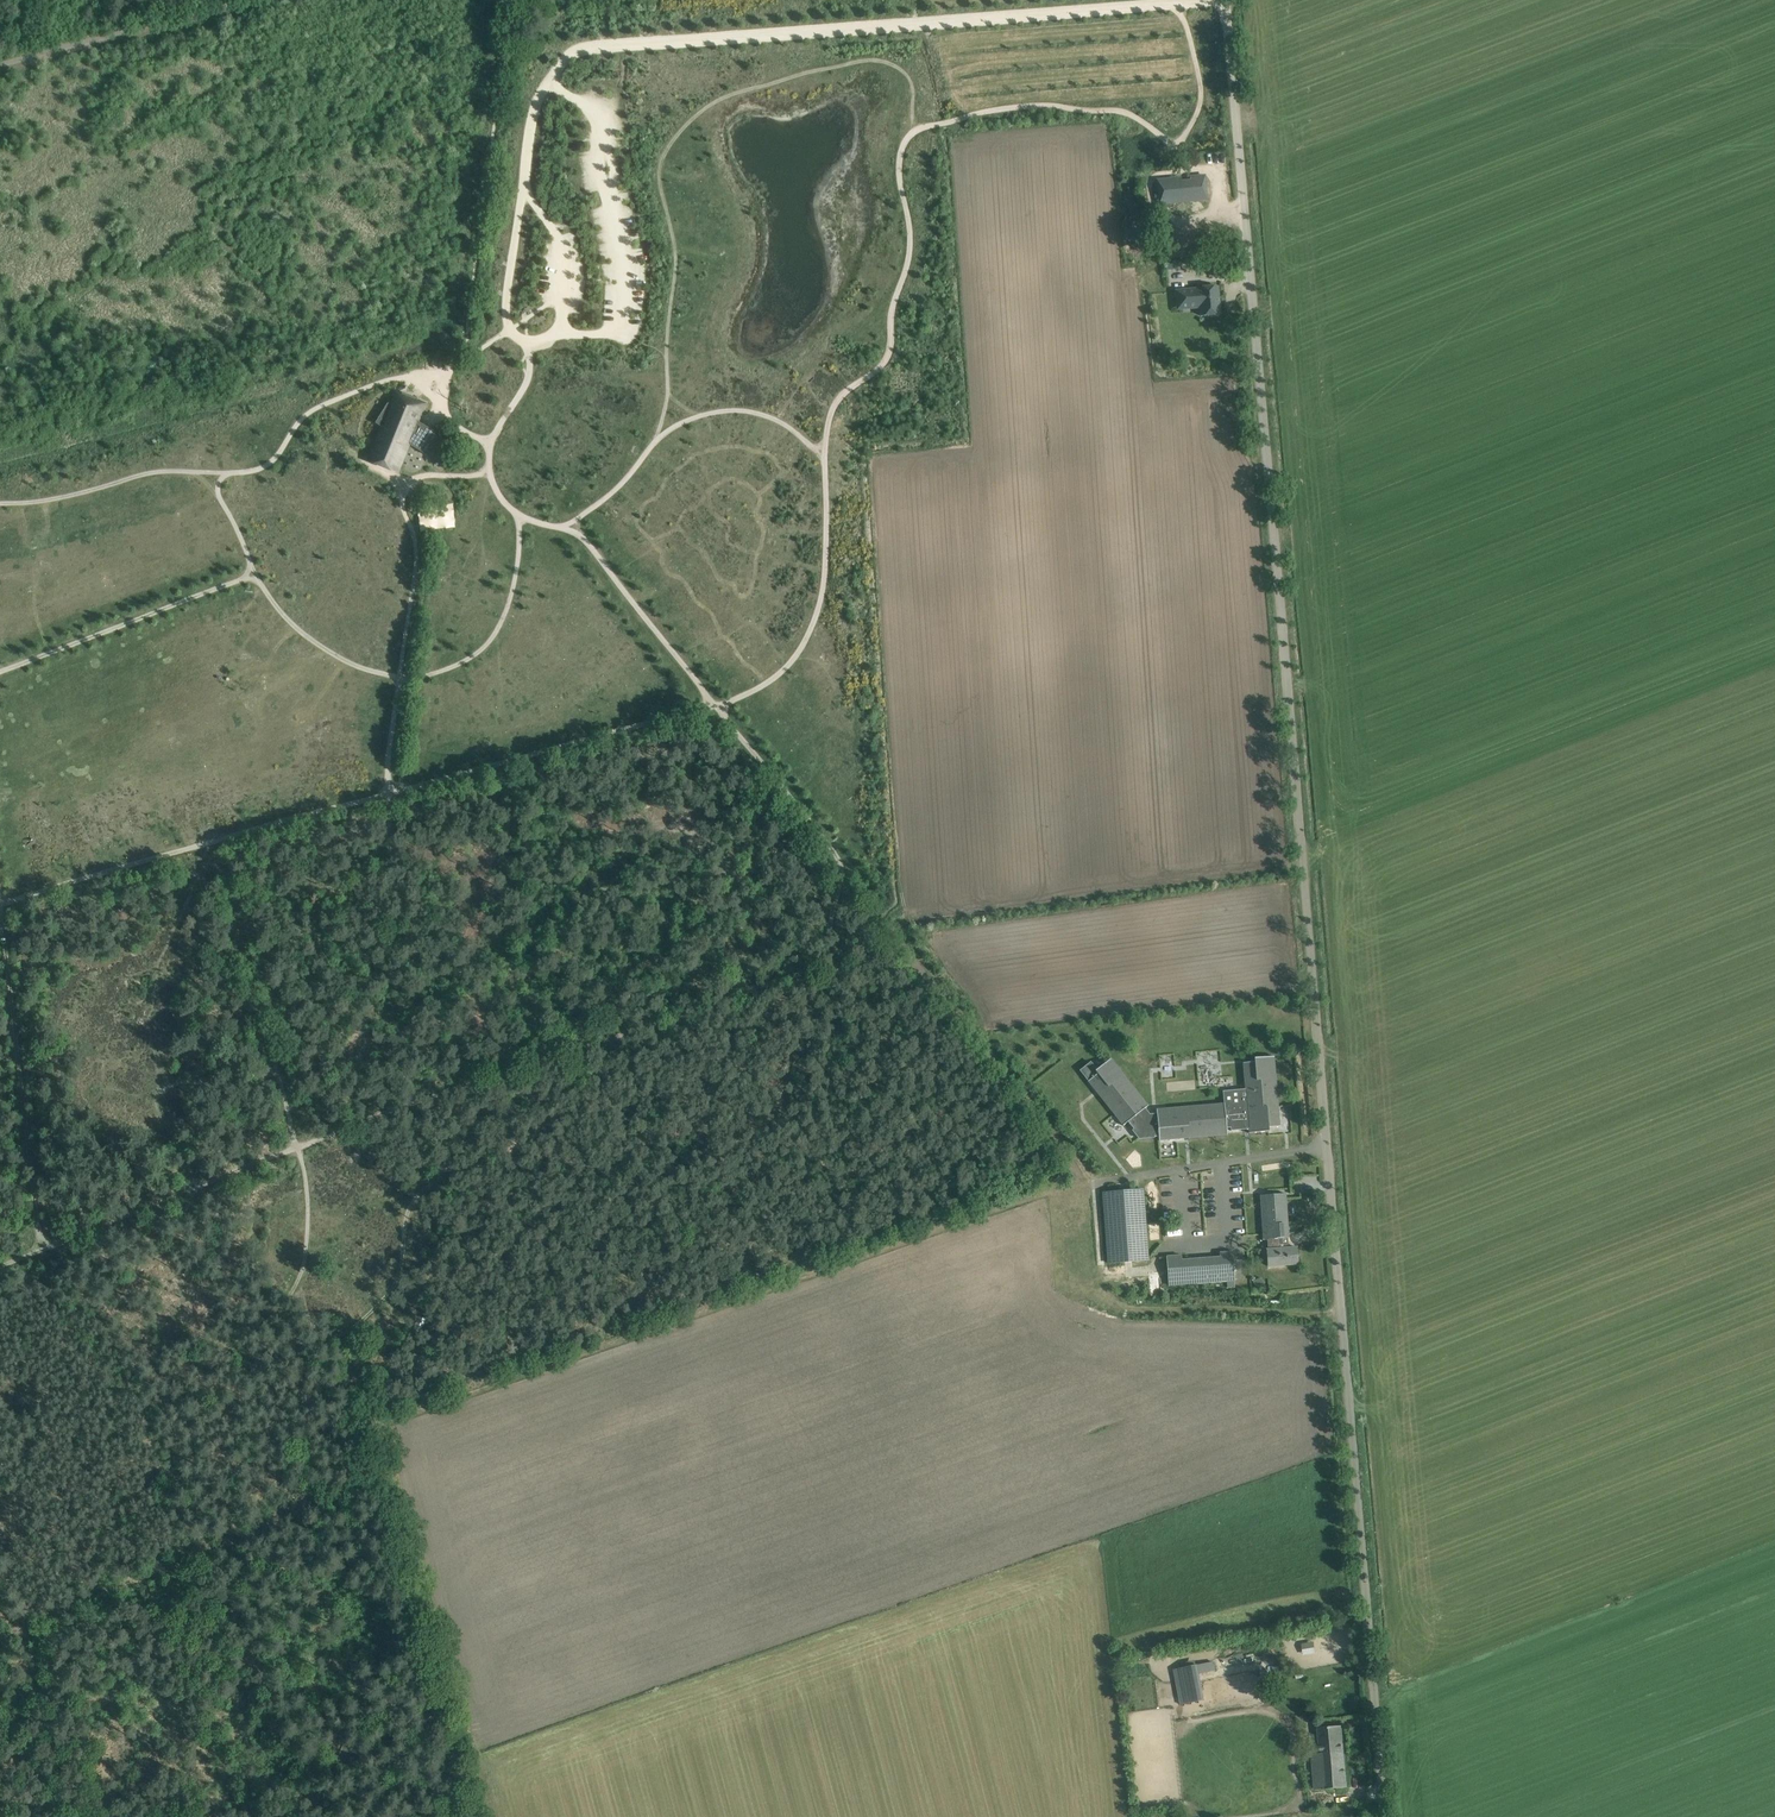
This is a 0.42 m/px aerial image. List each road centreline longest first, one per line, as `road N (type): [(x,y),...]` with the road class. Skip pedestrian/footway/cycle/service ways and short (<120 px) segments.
road 1 (unclassified): [(1385,1816),(1225,0)]
road 2 (track): [(374,1423),(1089,1184)]
road 3 (track): [(0,71),(274,0)]

